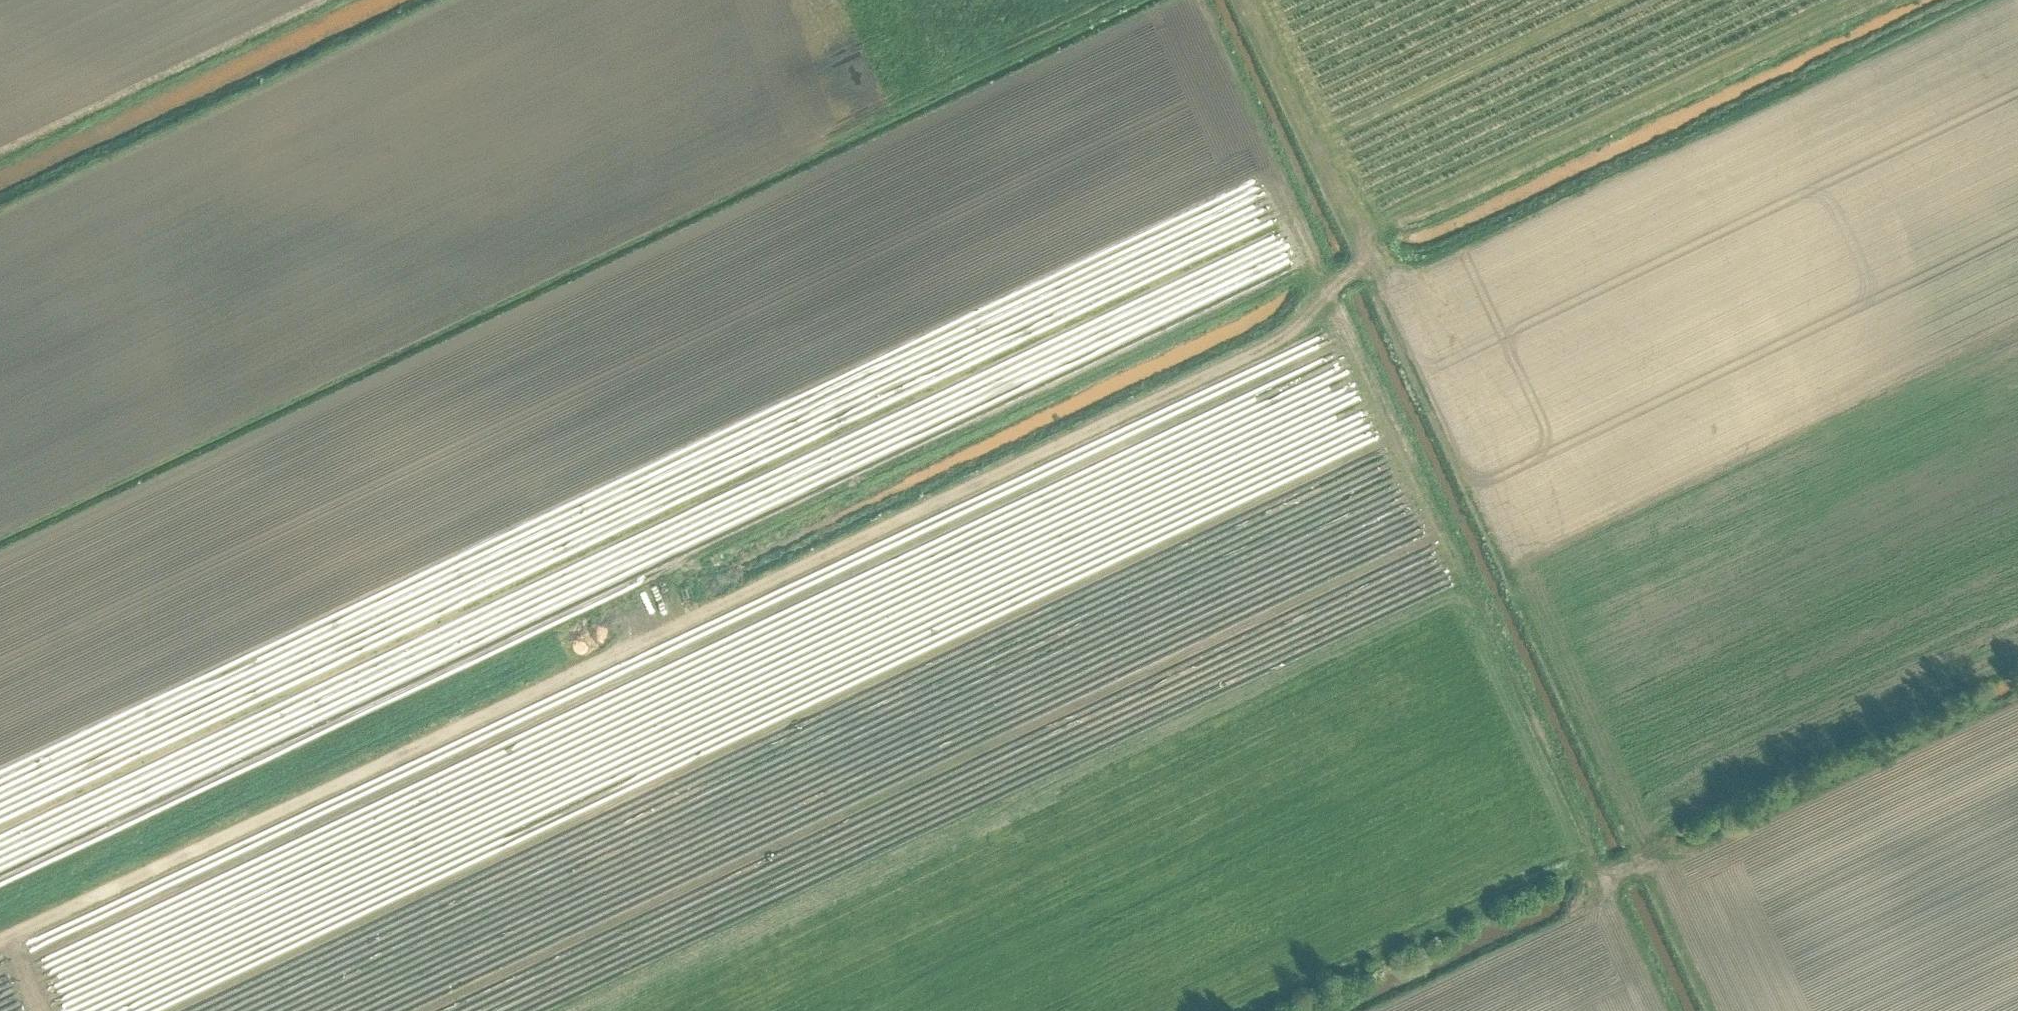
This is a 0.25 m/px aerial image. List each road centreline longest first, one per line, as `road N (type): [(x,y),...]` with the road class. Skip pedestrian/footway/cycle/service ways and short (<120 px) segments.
road 1 (track): [(0,941),(1250,355),(1295,325),(1364,260),(1368,242),(1254,0)]

